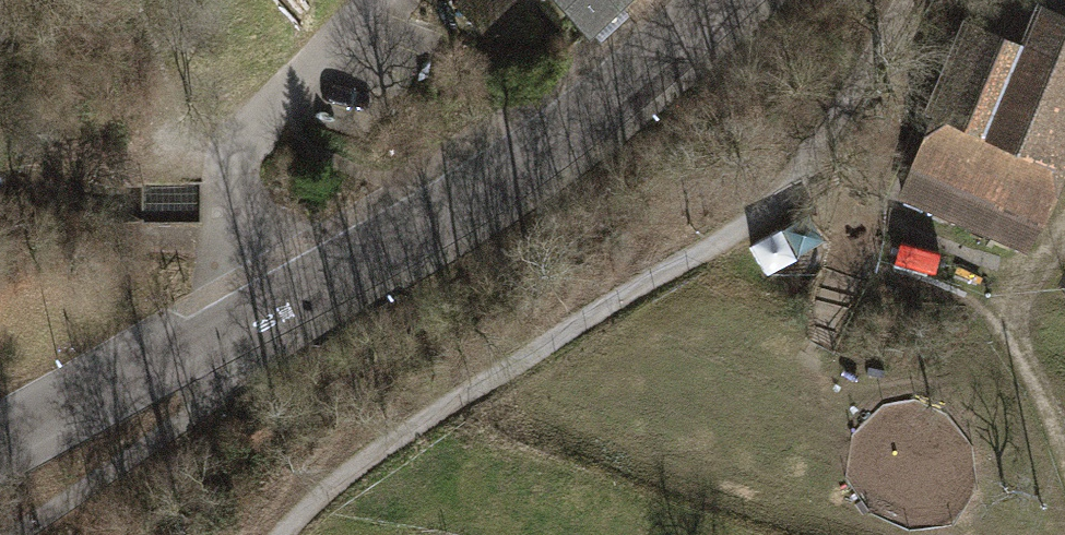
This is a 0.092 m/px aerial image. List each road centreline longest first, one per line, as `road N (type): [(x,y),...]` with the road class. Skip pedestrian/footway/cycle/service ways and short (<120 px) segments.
road 1 (secondary): [(0,458),(416,231),(543,149),(723,0)]
road 2 (track): [(286,534),(590,312),(740,234),(785,188),(905,0)]
road 3 (track): [(986,278),(870,233),(785,188)]
road 4 (track): [(986,278),(1030,355),(1064,456)]

